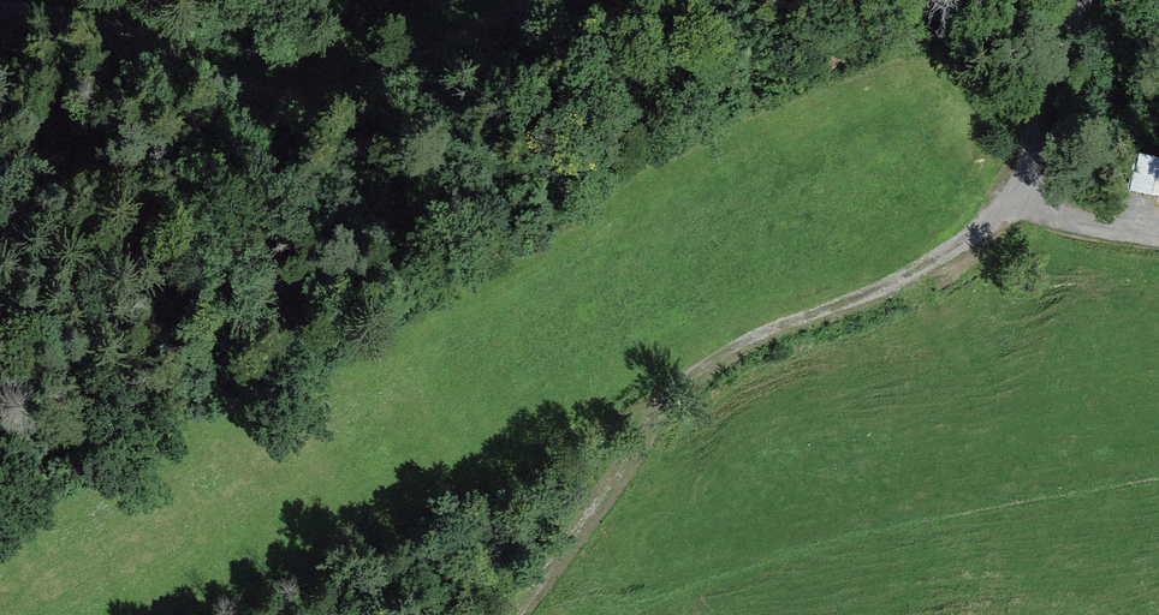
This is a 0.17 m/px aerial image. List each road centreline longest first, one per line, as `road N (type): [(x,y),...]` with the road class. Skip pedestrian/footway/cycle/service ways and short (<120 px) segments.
road 1 (track): [(1086,0),(1040,93),(1020,209),(890,286),(761,339),(200,614)]
road 2 (track): [(0,8),(18,4),(119,25),(253,88),(353,81),(512,0)]
road 3 (track): [(661,393),(597,523),(549,605),(533,614)]
road 4 (track): [(1020,209),(1158,238)]

